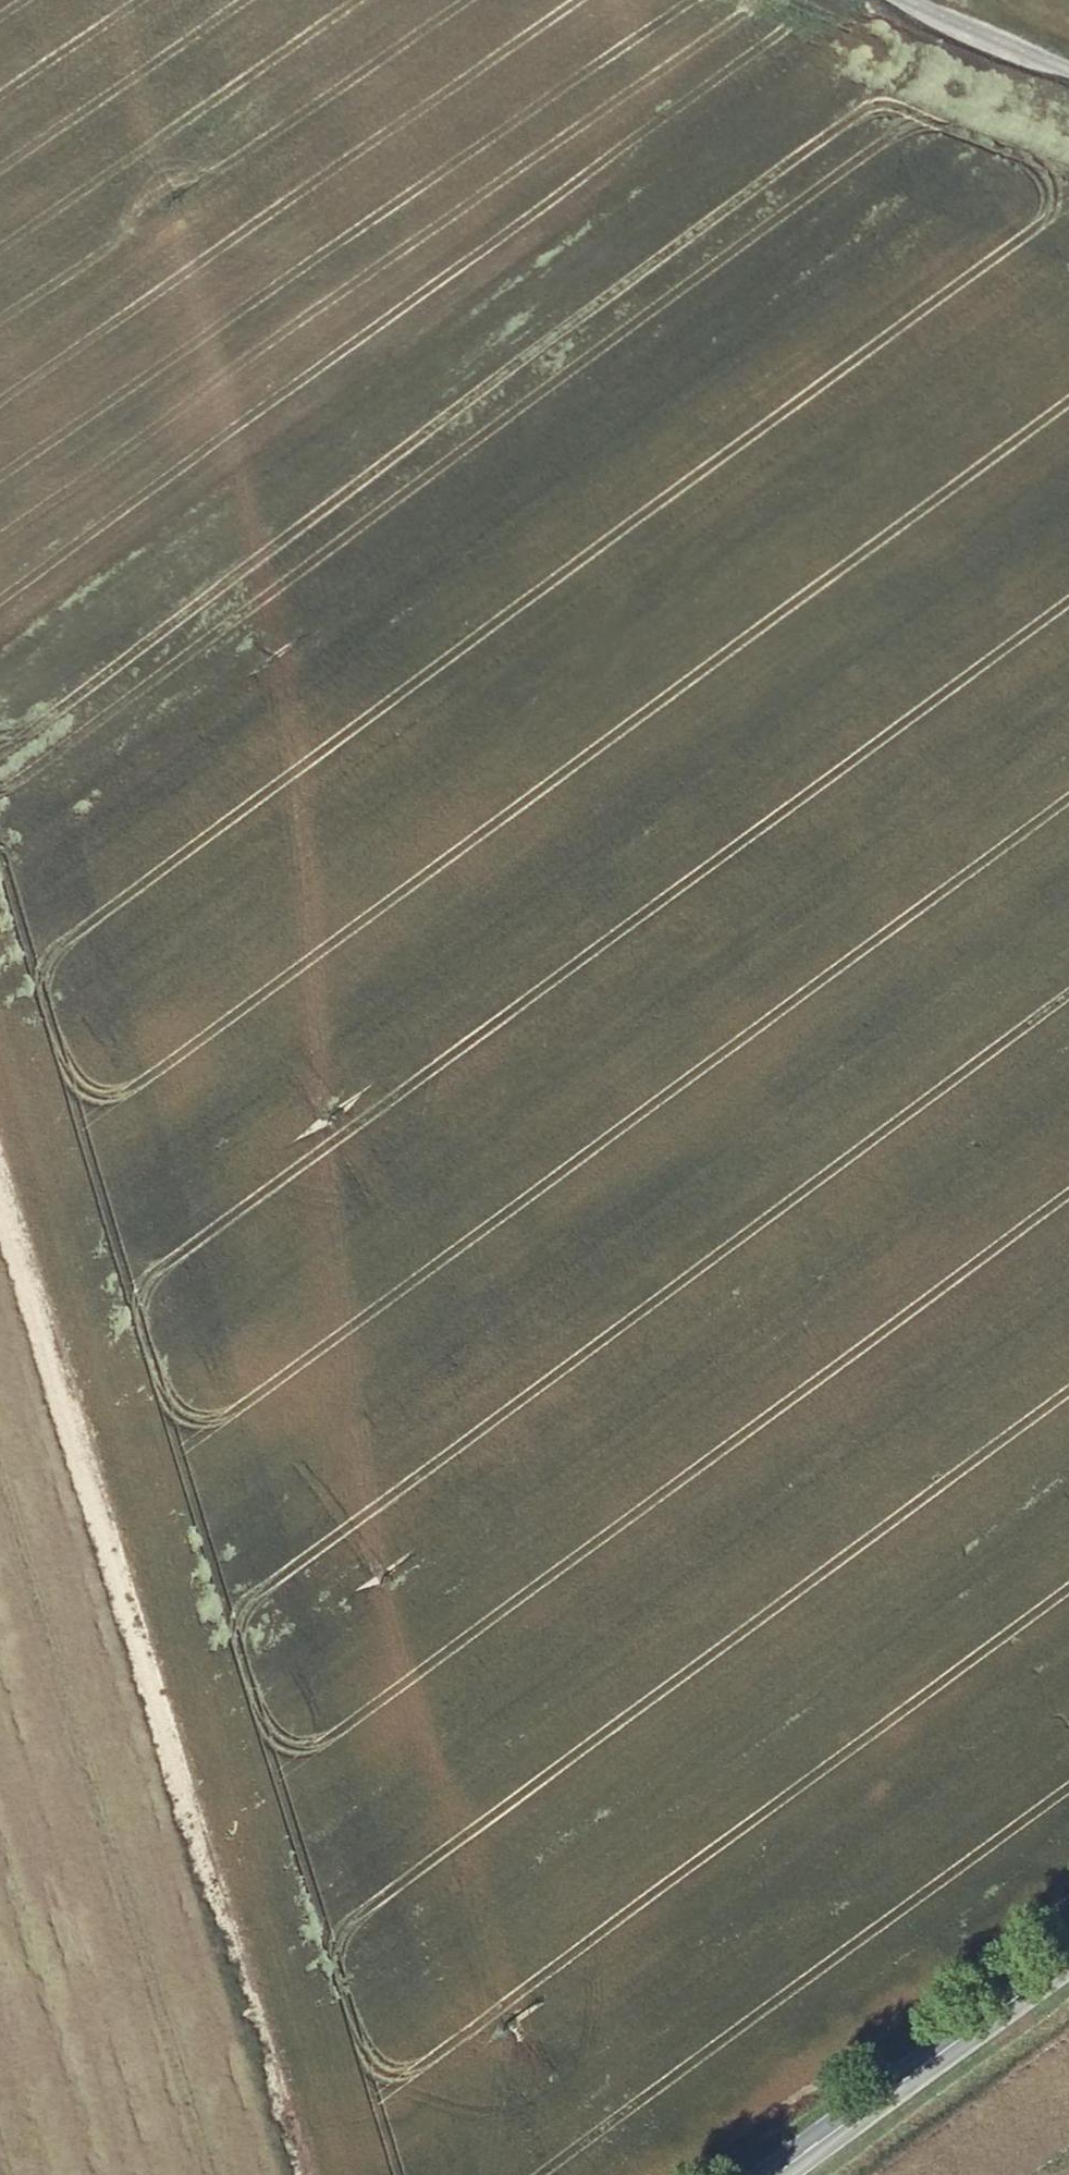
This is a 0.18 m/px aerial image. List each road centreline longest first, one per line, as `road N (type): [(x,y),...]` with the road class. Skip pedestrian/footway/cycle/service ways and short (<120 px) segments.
road 1 (secondary): [(1068,1955),(766,2174)]
road 2 (unclassified): [(904,0),(1068,70)]

